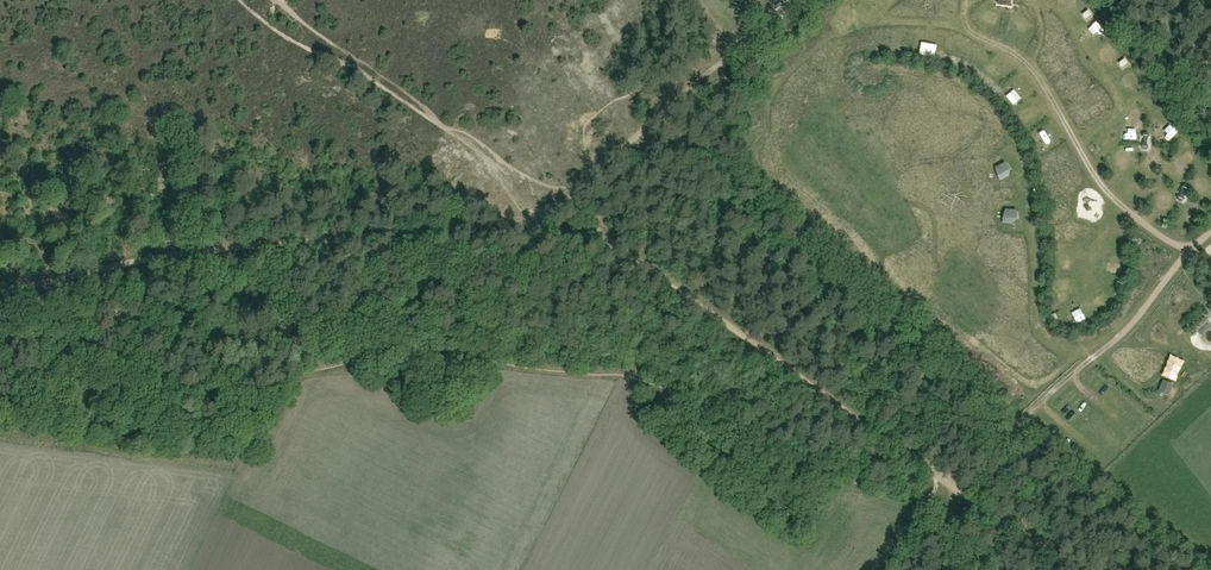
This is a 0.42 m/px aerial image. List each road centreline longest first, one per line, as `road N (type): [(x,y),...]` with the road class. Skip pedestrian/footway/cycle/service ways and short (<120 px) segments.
road 1 (track): [(0,291),(248,247),(538,230)]
road 2 (track): [(955,488),(1019,420),(1126,332),(1210,230)]
road 3 (track): [(820,390),(638,259),(588,237),(538,230)]
road 4 (track): [(1191,249),(1163,238),(1106,192),(1038,75),(1017,52),(983,37)]
road 5 (track): [(585,178),(794,0)]
road 6 (track): [(932,471),(1071,569)]
road 7 (track): [(932,471),(820,390)]
road 8 (track): [(1047,552),(1028,518),(1012,426)]

